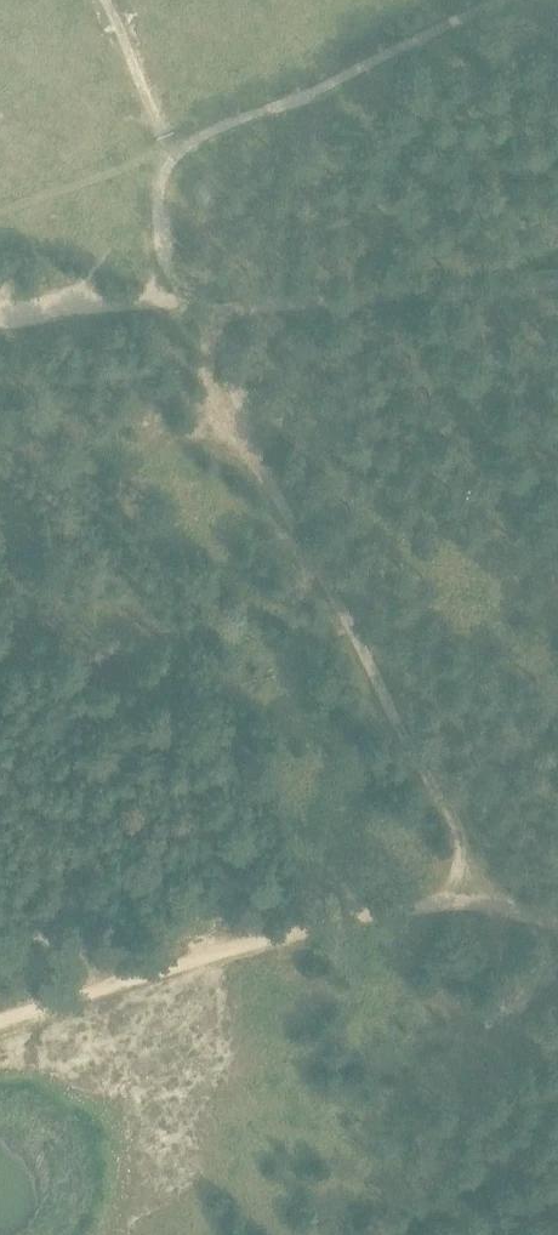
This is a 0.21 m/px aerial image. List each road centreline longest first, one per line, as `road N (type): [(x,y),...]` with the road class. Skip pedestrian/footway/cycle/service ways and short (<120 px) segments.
road 1 (track): [(557,917),(498,907),(389,911),(277,935),(0,1021)]

